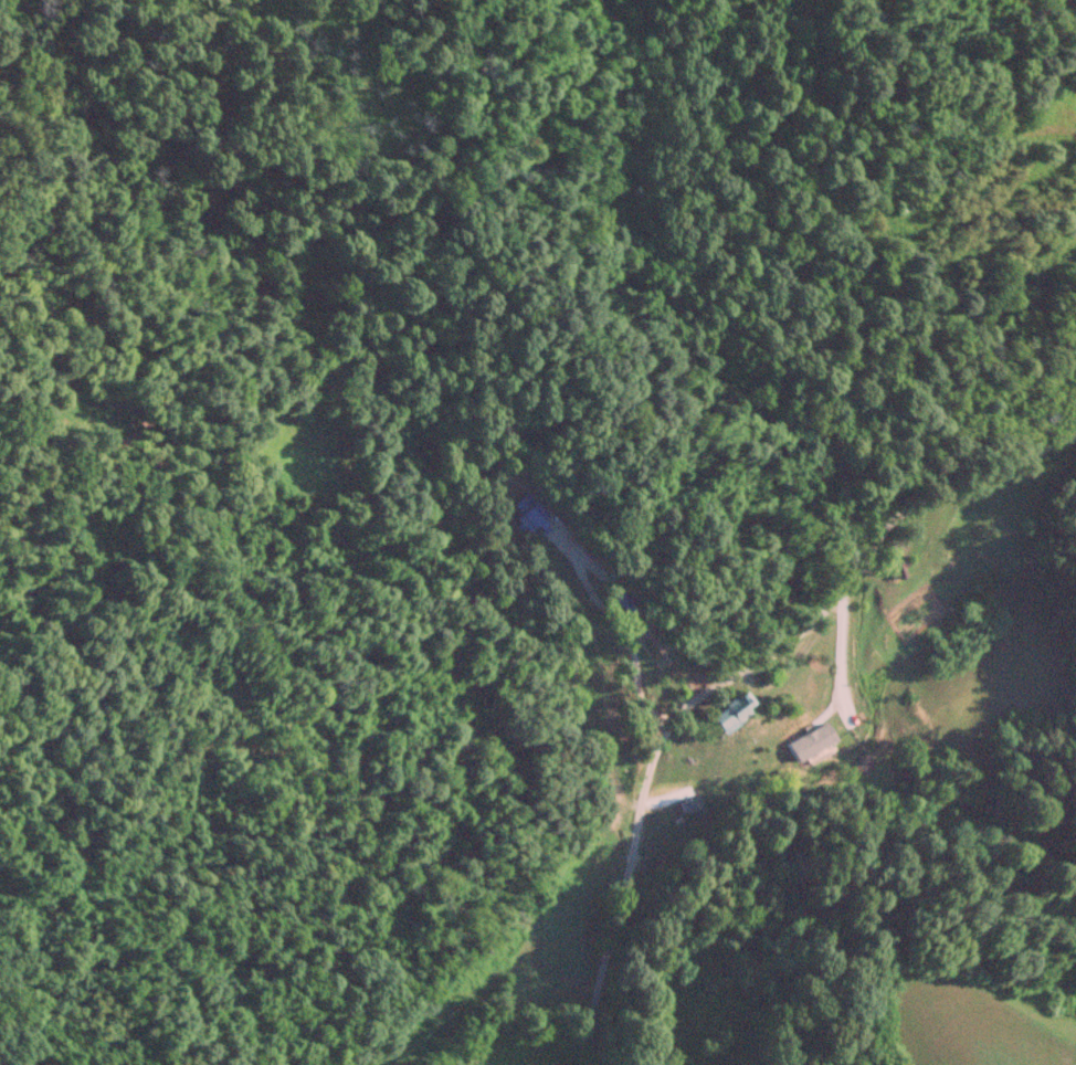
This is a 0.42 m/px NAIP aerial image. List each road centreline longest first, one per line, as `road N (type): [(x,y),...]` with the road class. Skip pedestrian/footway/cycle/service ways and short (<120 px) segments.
road 1 (residential): [(617,1064),(615,1017),(706,696),(815,550),(930,446),(1075,368)]

